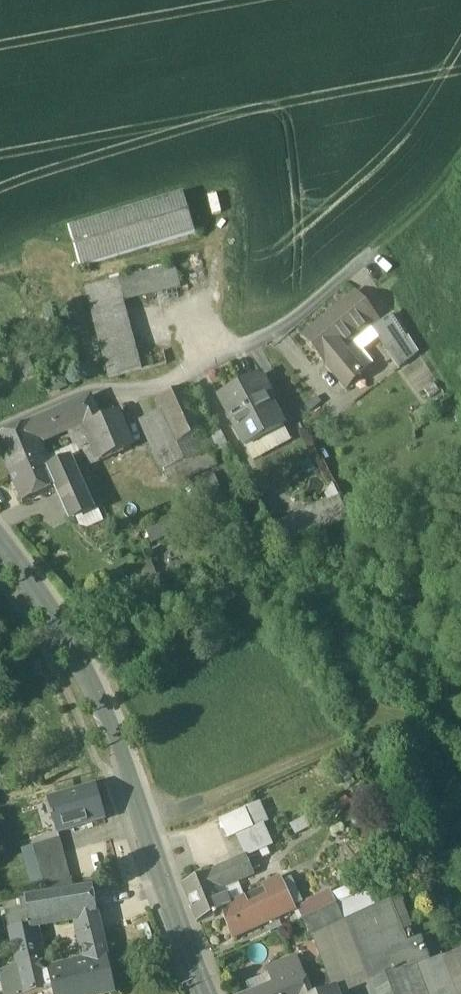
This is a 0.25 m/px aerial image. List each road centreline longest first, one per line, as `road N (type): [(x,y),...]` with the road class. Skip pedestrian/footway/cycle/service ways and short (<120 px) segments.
road 1 (secondary): [(203,993),(119,749),(0,548)]
road 2 (residential): [(0,429),(76,394),(149,391),(283,326),(352,263)]

